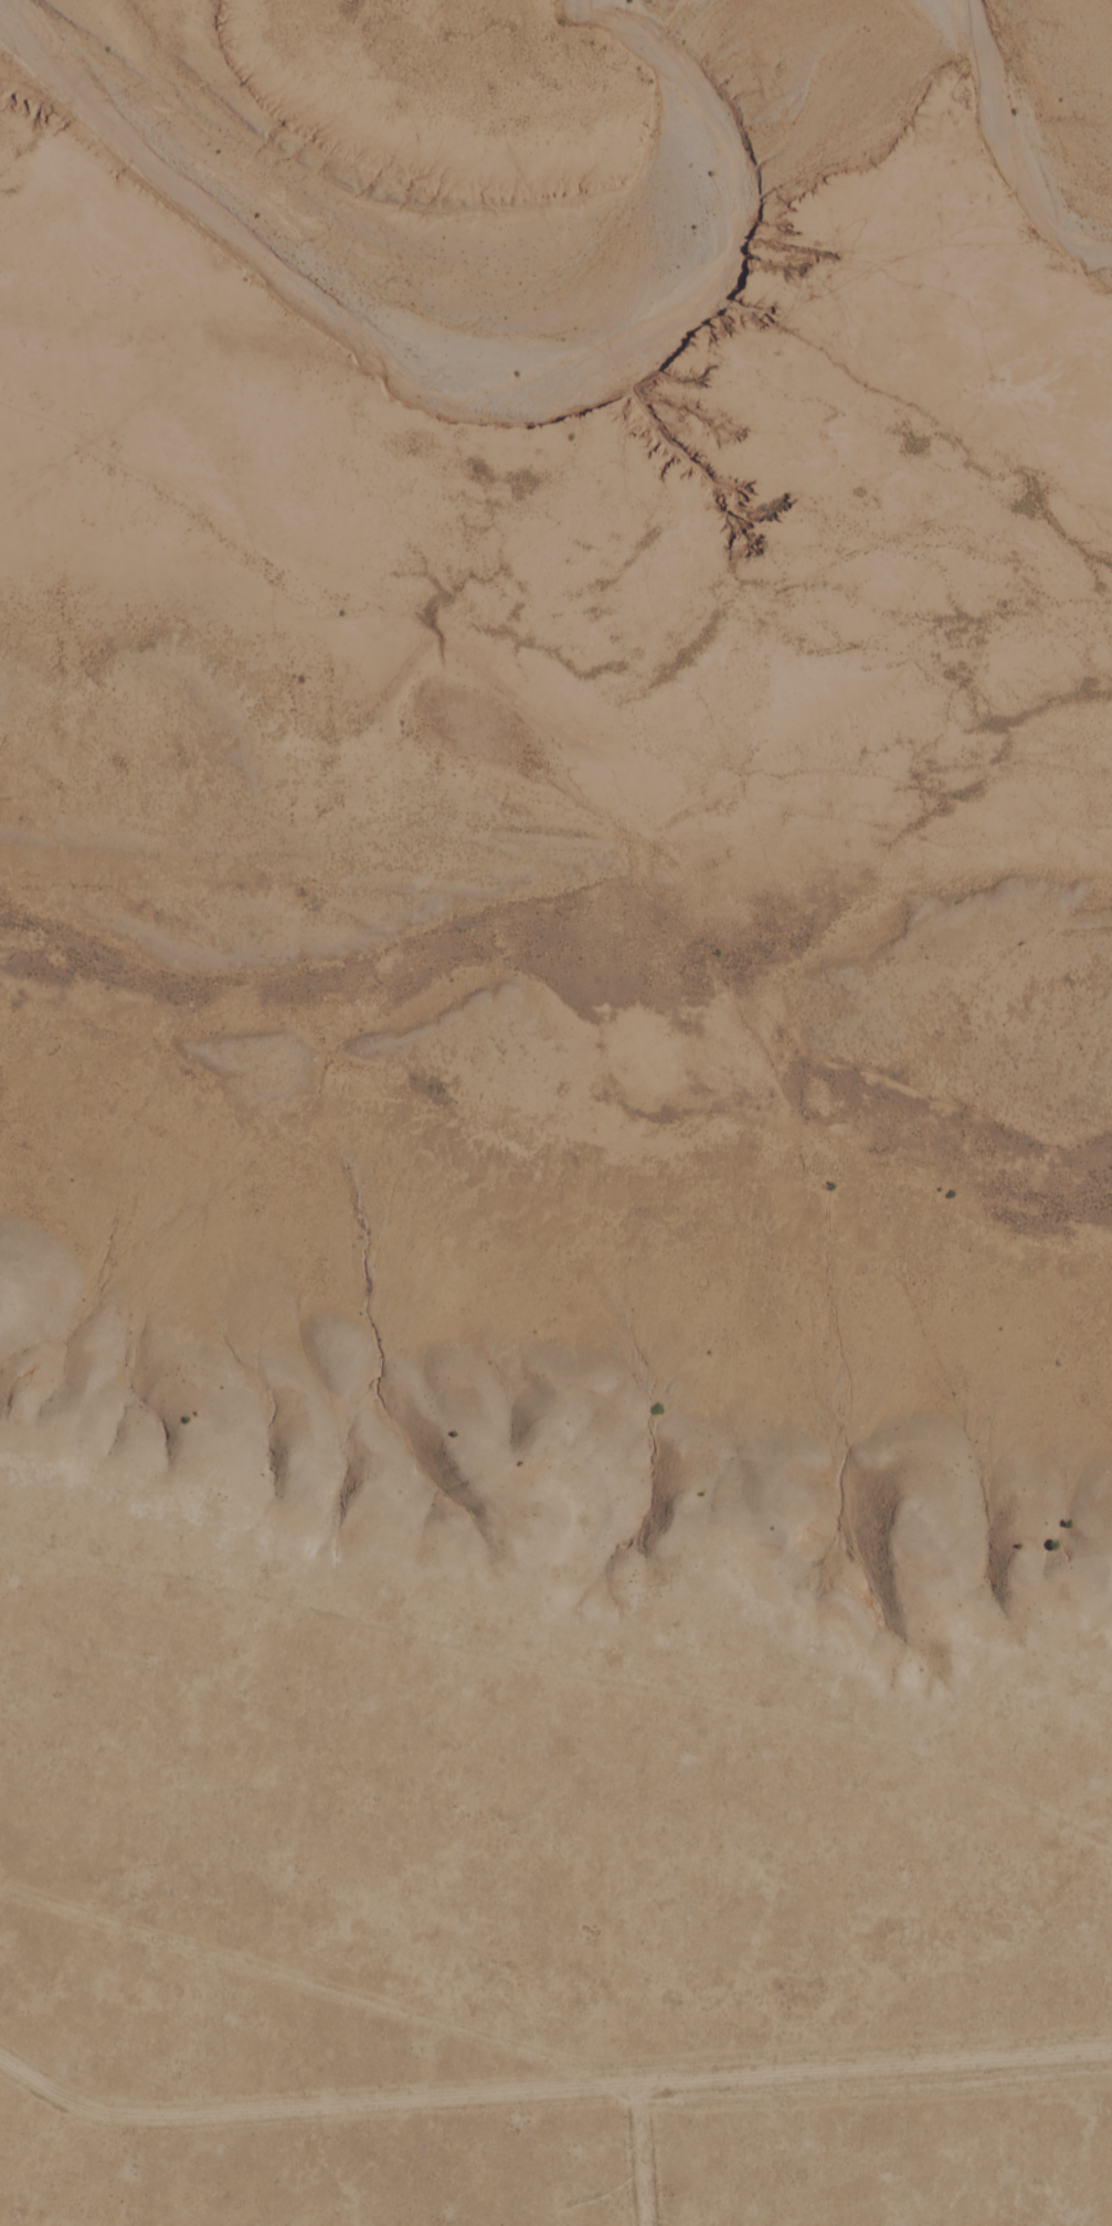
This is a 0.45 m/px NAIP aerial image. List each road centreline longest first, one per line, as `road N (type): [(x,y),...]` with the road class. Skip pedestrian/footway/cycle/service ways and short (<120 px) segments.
road 1 (track): [(1111,1287),(998,1272),(787,1272),(537,1233),(0,1074)]

